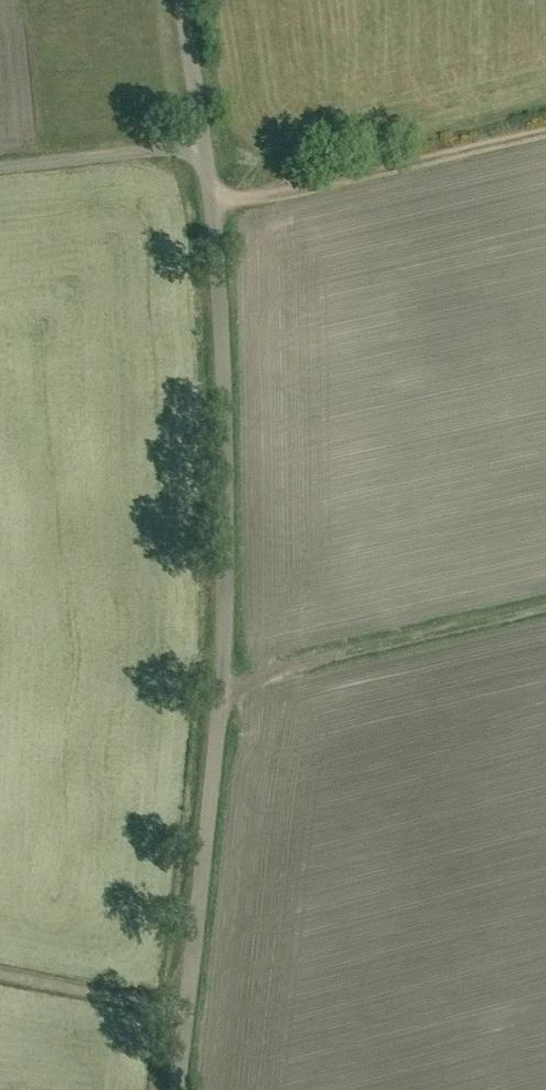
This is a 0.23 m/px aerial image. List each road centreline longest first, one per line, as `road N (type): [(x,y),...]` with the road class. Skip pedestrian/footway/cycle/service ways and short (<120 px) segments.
road 1 (unclassified): [(178,1089),(208,838),(231,522),(222,287),(205,147)]
road 2 (track): [(213,204),(545,127)]
road 3 (track): [(223,673),(545,599)]
road 4 (unclassified): [(0,166),(205,147)]
road 5 (unclassified): [(205,147),(184,0)]

